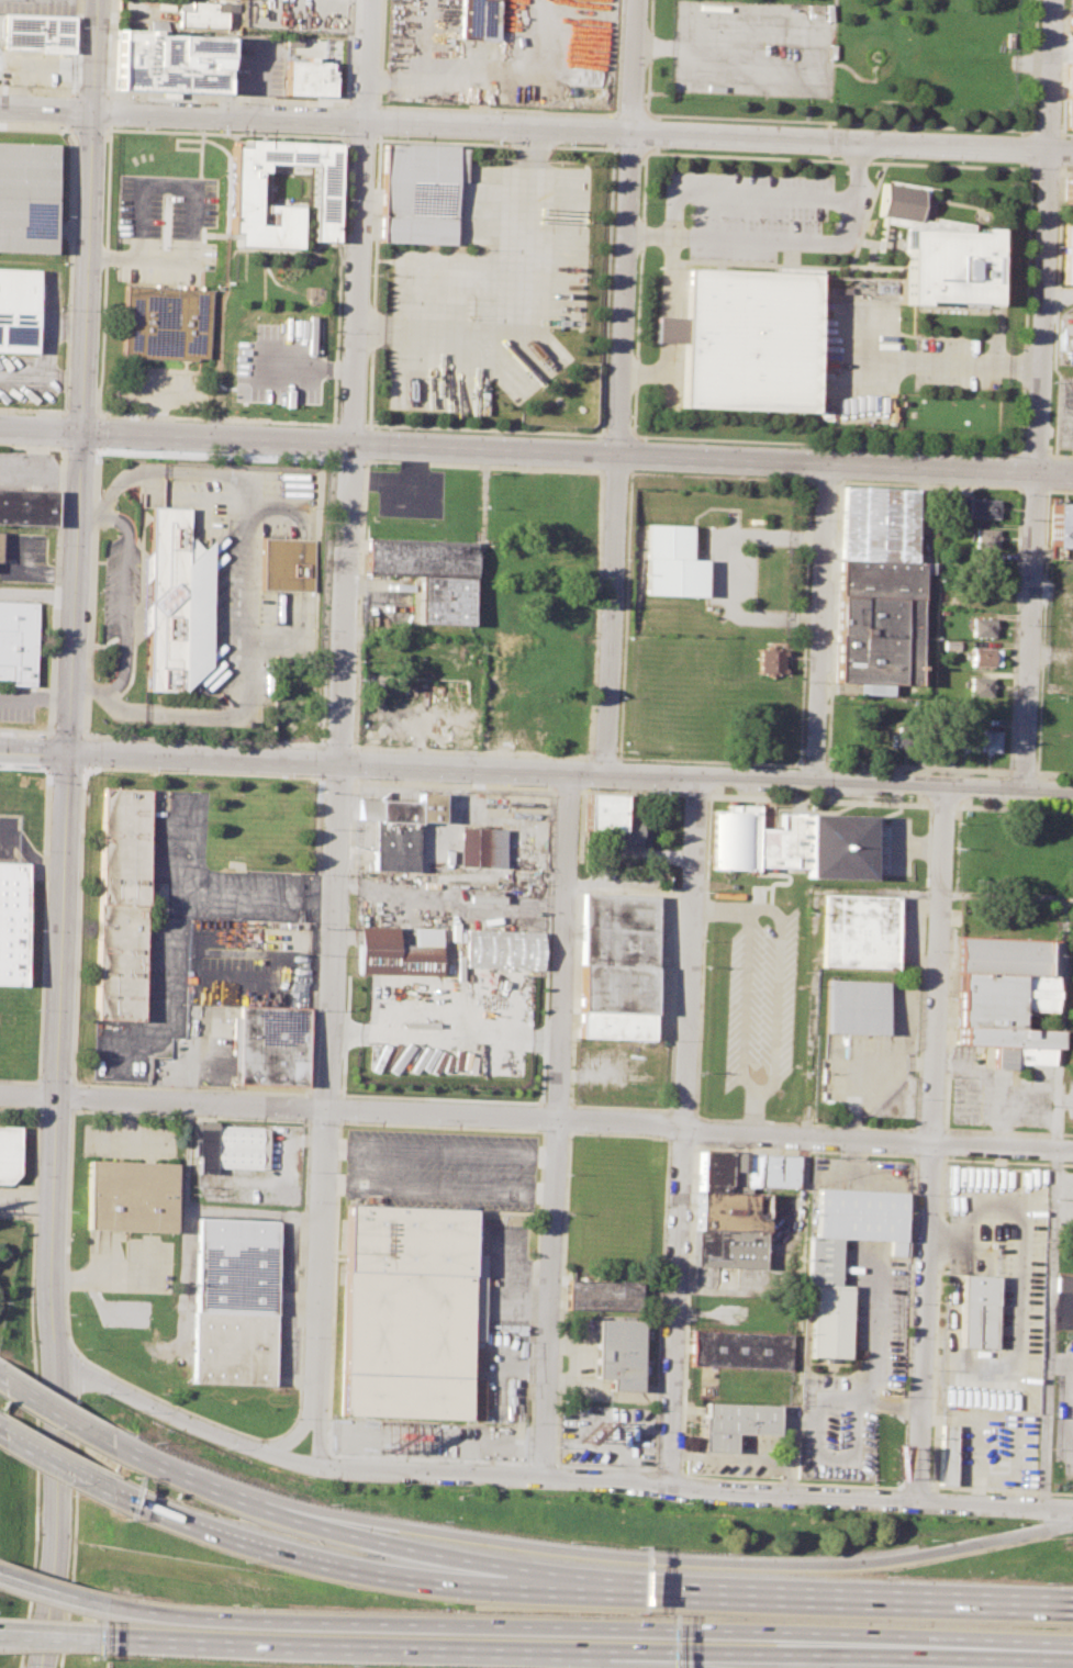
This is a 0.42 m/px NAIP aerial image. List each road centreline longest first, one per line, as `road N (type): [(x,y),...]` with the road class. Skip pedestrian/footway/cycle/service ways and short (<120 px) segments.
road 1 (residential): [(367,0),(317,1467)]
road 2 (residential): [(1072,1510),(317,1467),(254,1448),(75,1367),(53,1350)]
road 3 (tertiary): [(1072,475),(83,433)]
road 4 (tertiary): [(93,109),(1072,152)]
road 5 (residential): [(0,1094),(926,1142)]
road 6 (secondary): [(69,751),(53,1279),(58,1487),(40,1667)]
road 7 (motorway): [(1071,1510),(1030,1532),(908,1557),(806,1565),(629,1557),(280,1514)]
road 8 (residential): [(1054,0),(1025,793)]
road 9 (residential): [(638,0),(604,774)]
road 10 (residential): [(943,790),(913,1499)]
road 11 (residential): [(696,779),(668,1485)]
road 12 (residential): [(569,772),(545,1476)]
road 13 (motorway): [(105,1603),(230,1620),(733,1639)]
road 14 (motorway): [(646,1588),(473,1587),(369,1575),(111,1491)]
road 15 (secondary): [(69,751),(604,774)]
road 16 (motorway): [(102,1638),(588,1656)]
road 17 (secondary): [(604,774),(1072,795)]
road 18 (motorway): [(1072,1605),(646,1588)]
road 19 (motorway): [(646,1588),(410,1552),(280,1514)]
road 20 (motorway): [(733,1639),(1072,1651)]
road 21 (secondary): [(93,109),(83,433)]
road 22 (secondary): [(83,433),(69,751)]
road 23 (residential): [(826,467),(813,784)]
road 24 (motorway): [(280,1514),(112,1444)]
road 25 (residential): [(926,1142),(1072,1149)]
road 26 (motorway): [(588,1656),(733,1639)]
road 27 (motorway): [(112,1444),(1,1381)]
road 28 (motorway): [(111,1491),(1,1436)]
road 29 (residential): [(318,1364),(298,1438),(254,1448)]

